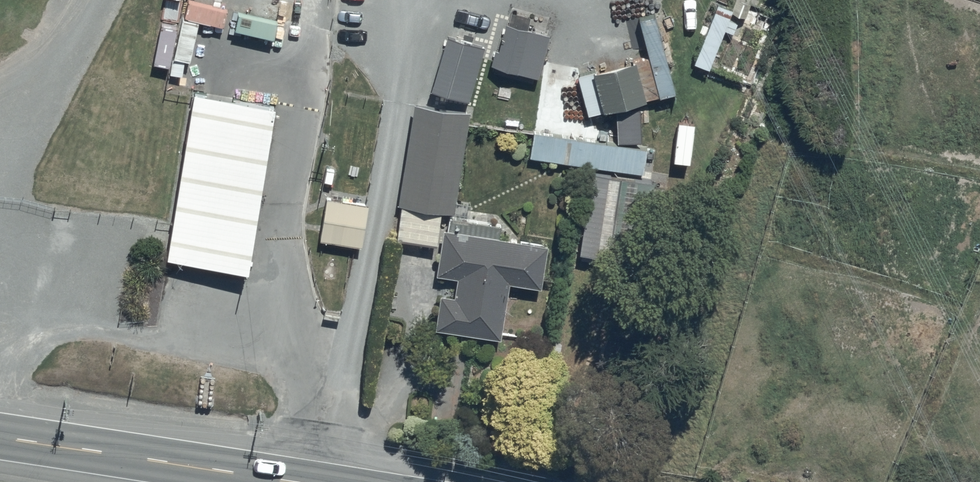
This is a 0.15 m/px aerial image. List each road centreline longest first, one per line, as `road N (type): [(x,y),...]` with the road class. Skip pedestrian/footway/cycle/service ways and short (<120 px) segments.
road 1 (trunk): [(288,481),(0,438)]

